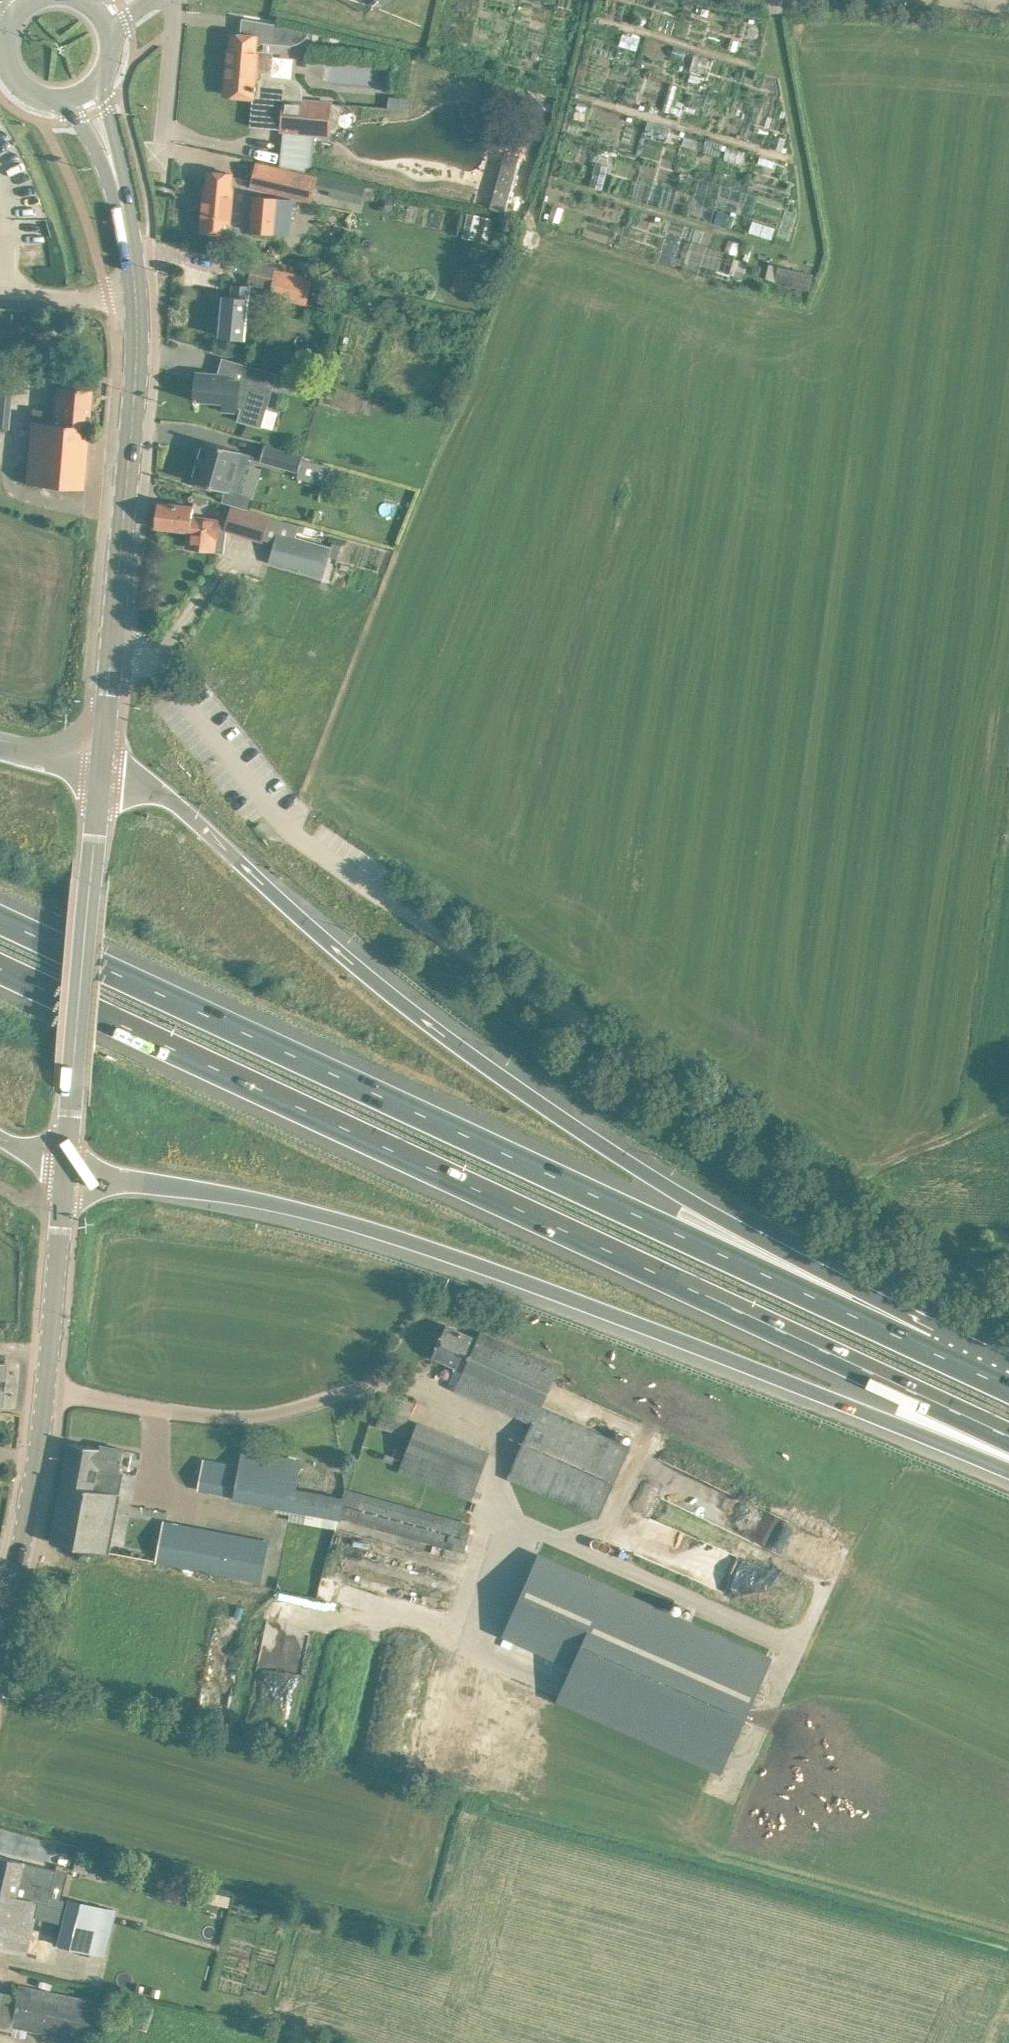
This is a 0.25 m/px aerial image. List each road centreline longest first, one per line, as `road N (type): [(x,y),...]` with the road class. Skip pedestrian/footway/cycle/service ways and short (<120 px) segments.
road 1 (motorway): [(0,971),(1008,1435)]
road 2 (motorway): [(923,1348),(0,921)]
road 3 (motorway): [(923,1348),(613,1153),(383,993),(191,816),(144,784),(101,771)]
road 4 (motorway): [(65,1167),(286,1205),(383,1235),(1008,1465)]
road 5 (track): [(292,840),(956,1276),(1008,1301)]
road 6 (tertiary): [(0,1649),(26,1544),(65,1167)]
road 7 (secondary): [(111,659),(140,343),(126,214)]
road 8 (secondary): [(65,1167),(101,771)]
road 9 (unclassified): [(292,840),(155,680),(132,662),(111,659)]
road 10 (residential): [(158,167),(172,34),(165,0)]
road 11 (secondary): [(126,214),(99,81)]
road 12 (secondary): [(68,99),(126,214)]
road 13 (secondary): [(16,14),(5,39),(11,73),(31,93),(68,99)]

